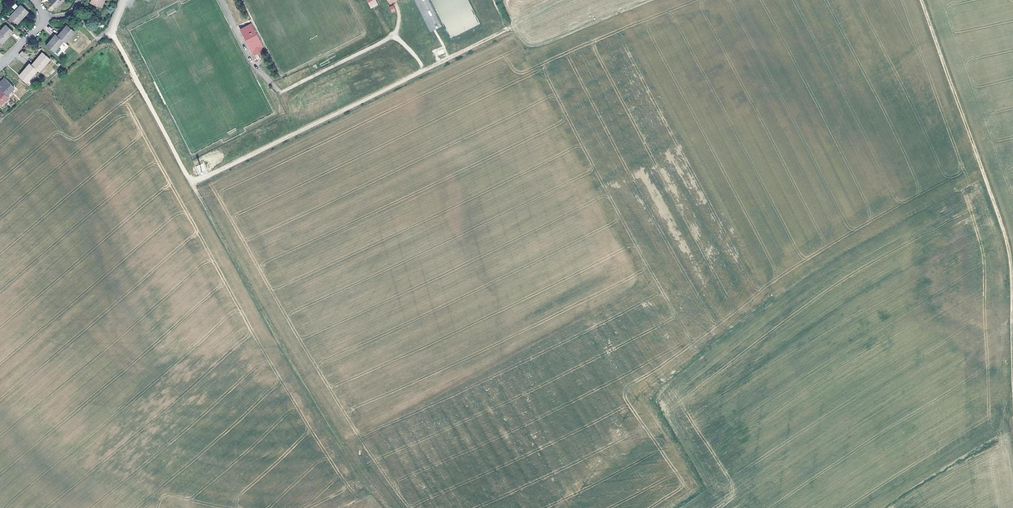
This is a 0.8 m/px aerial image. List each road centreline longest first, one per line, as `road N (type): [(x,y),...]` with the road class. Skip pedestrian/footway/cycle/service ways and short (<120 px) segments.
road 1 (track): [(921,0),(1008,242),(1012,373)]
road 2 (track): [(191,184),(503,31)]
road 3 (track): [(194,189),(110,29)]
road 4 (track): [(649,0),(535,45),(503,31)]

